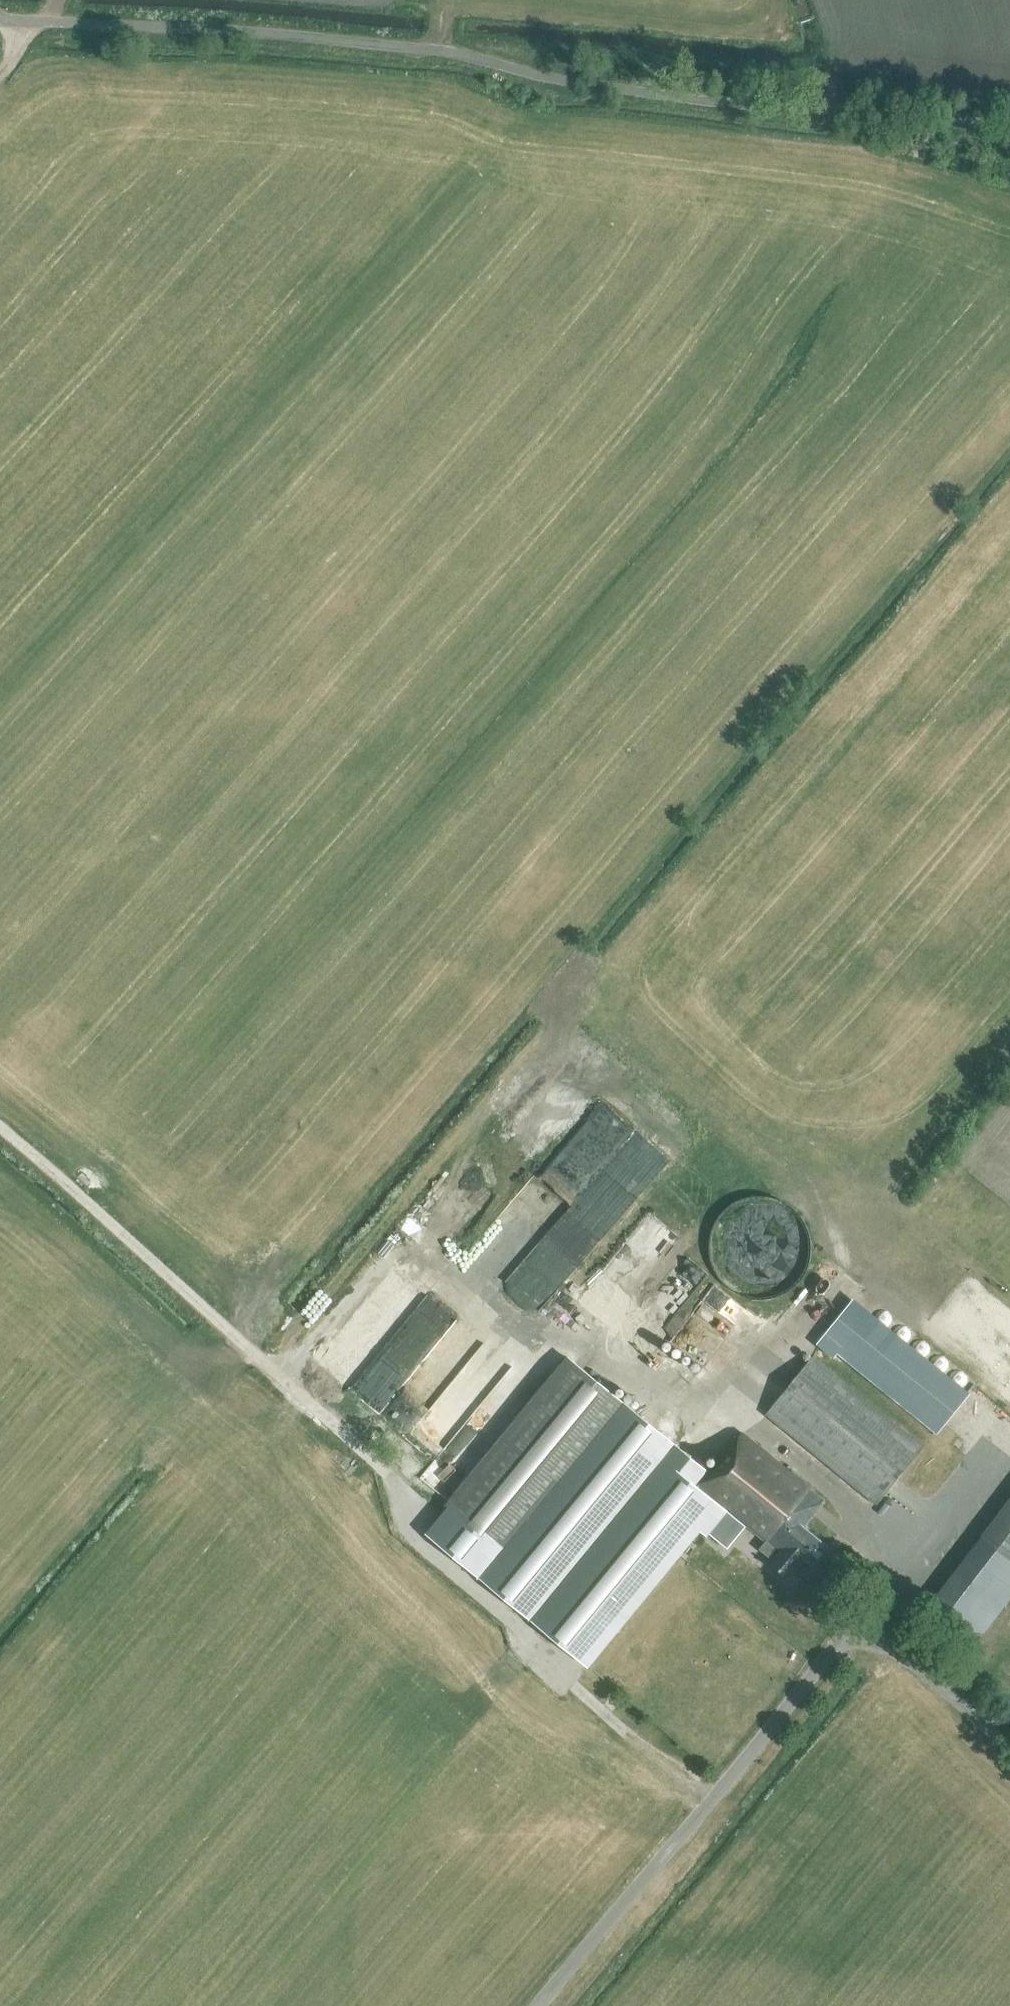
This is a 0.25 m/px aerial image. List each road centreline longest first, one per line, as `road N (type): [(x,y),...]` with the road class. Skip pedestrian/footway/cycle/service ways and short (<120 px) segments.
road 1 (unclassified): [(1009,119),(559,89),(470,52),(0,20)]
road 2 (unclassified): [(555,2005),(849,1643)]

